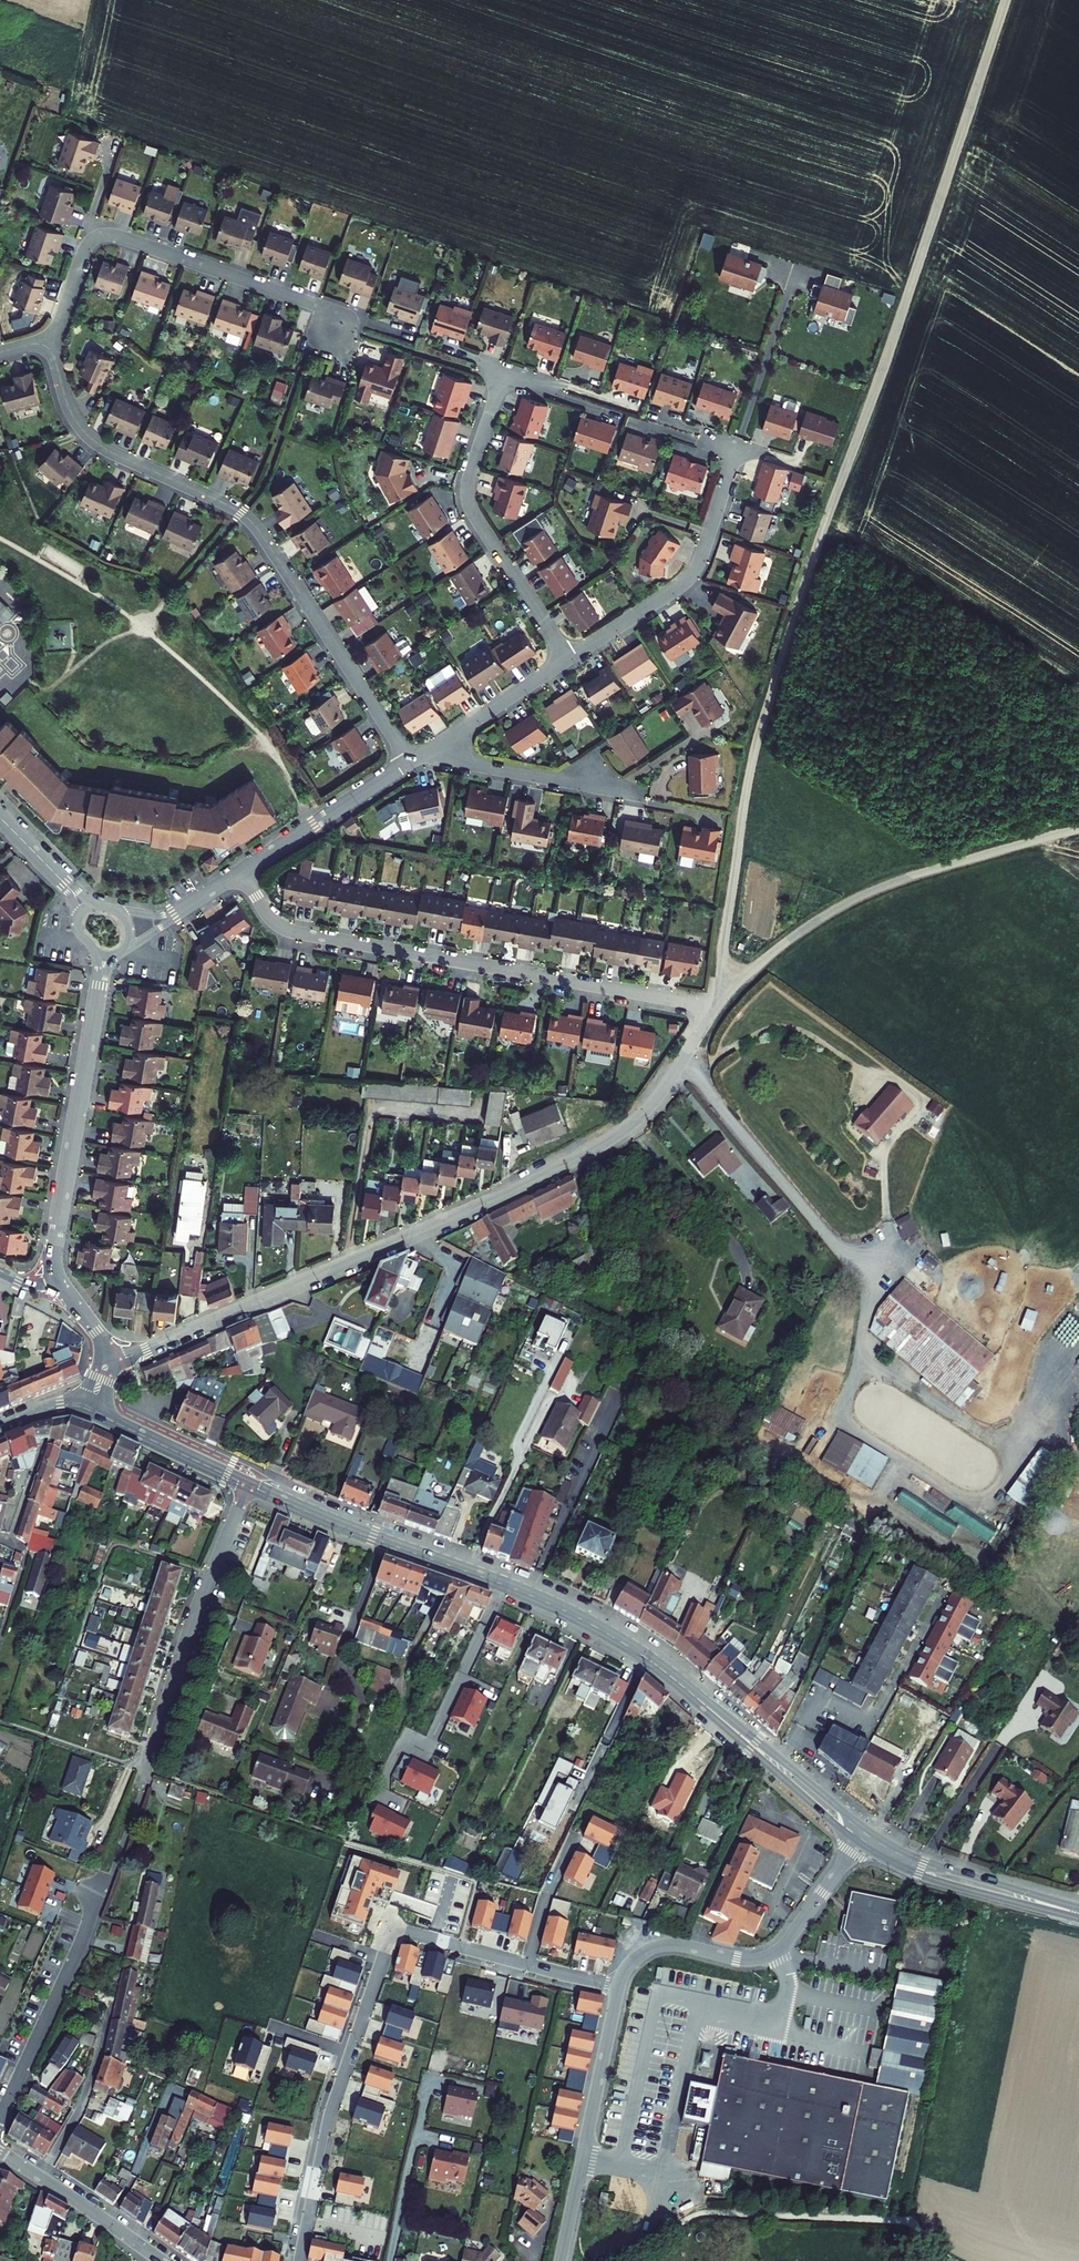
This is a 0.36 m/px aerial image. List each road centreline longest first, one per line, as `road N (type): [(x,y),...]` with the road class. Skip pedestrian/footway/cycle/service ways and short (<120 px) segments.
road 1 (track): [(715,1008),(756,745),(1005,0)]
road 2 (residential): [(118,1358),(519,1188),(596,1147),(651,1105),(715,1008)]
road 3 (residential): [(299,2260),(330,2112),(392,1933),(619,1989)]
road 4 (residential): [(47,347),(70,411),(90,437),(253,524),(409,762)]
road 5 (secondary): [(248,1485),(579,1617),(648,1659),(749,1743)]
road 6 (residential): [(242,871),(284,930),(715,1008)]
road 7 (unclassified): [(715,1008),(770,955),(855,900),(1078,830)]
road 8 (residential): [(47,347),(85,247),(107,234),(323,308),(339,326)]
road 9 (residential): [(62,1298),(52,1257),(105,956)]
road 10 (residential): [(858,1843),(774,1953),(743,1960),(658,1946),(634,1959),(619,1989)]
road 11 (residential): [(502,378),(468,501),(568,659)]
road 12 (residential): [(148,1772),(196,1613),(248,1485)]
road 13 (residential): [(568,659),(690,577),(737,445)]
road 14 (residential): [(619,1989),(560,2260)]
road 15 (residential): [(0,2119),(105,1878)]
road 16 (secondary): [(858,1843),(933,1880),(1078,1915)]
road 17 (secondary): [(1078,1913),(918,1858),(868,1829)]
road 18 (residential): [(646,796),(424,753)]
road 19 (residential): [(409,762),(242,871)]
road 20 (residential): [(0,2153),(161,2260)]
road 21 (residential): [(424,753),(568,659)]
road 22 (secondary): [(107,1414),(248,1485)]
road 23 (secondary): [(749,1743),(858,1843)]
road 24 (secondary): [(868,1829),(749,1743)]

